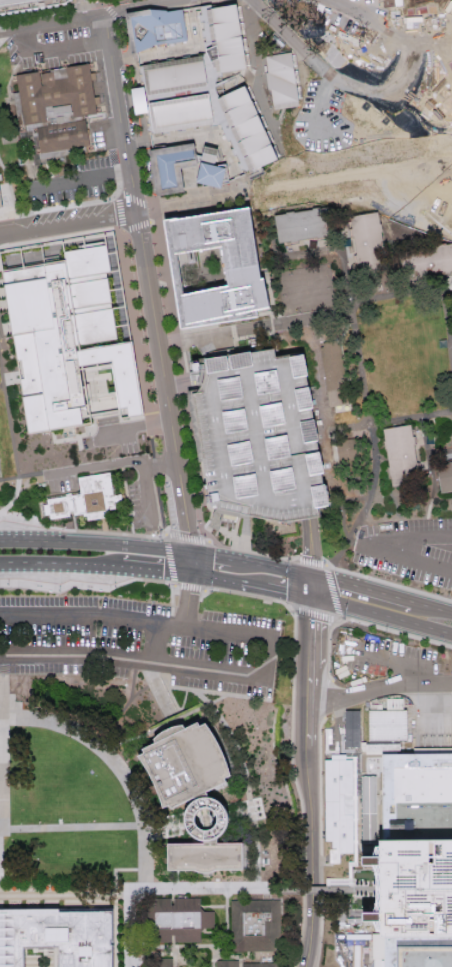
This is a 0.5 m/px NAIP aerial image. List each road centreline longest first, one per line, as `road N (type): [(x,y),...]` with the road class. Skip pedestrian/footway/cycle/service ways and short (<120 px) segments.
road 1 (tertiary): [(313,597),(305,966)]
road 2 (residential): [(144,253),(189,552)]
road 3 (tertiary): [(313,597),(451,635)]
road 4 (tertiary): [(433,606),(312,575)]

